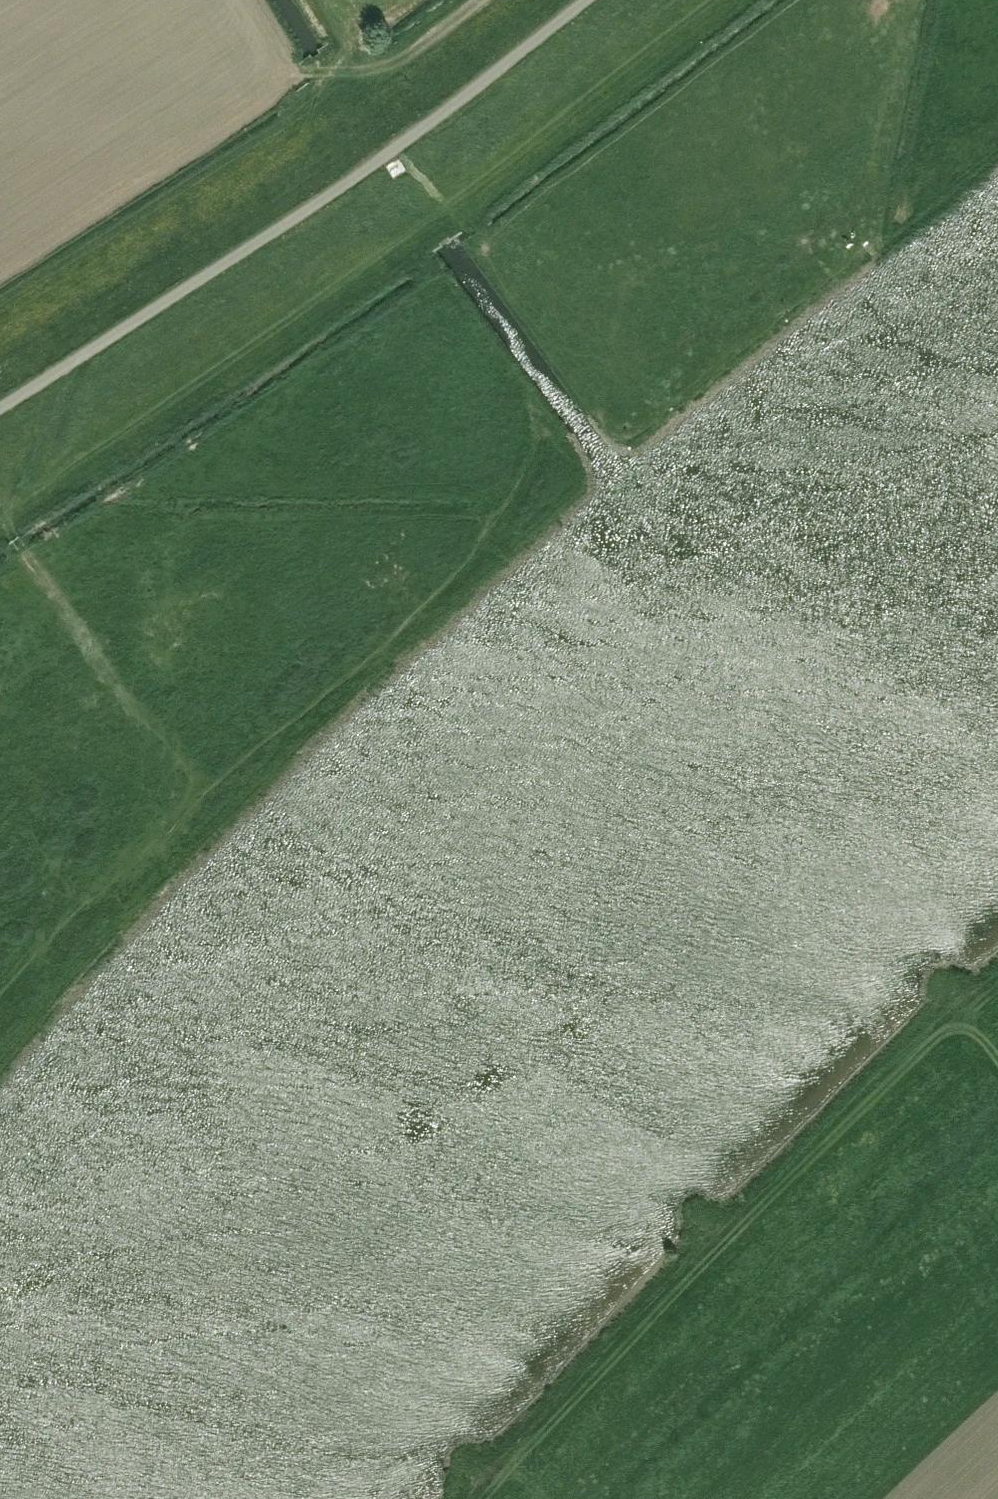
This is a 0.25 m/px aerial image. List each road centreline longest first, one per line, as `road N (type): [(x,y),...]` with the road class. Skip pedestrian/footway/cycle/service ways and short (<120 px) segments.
road 1 (unclassified): [(0,403),(303,210),(583,0)]
road 2 (track): [(304,69),(366,70),(474,0)]

